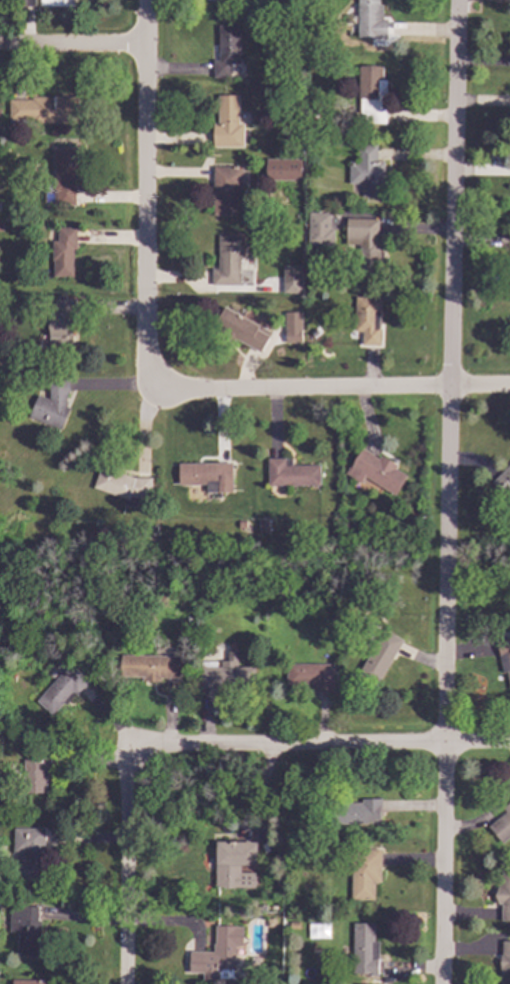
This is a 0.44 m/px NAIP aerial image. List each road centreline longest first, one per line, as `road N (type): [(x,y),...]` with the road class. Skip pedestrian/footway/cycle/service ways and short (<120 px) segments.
road 1 (residential): [(455,0),(442,983)]
road 2 (residential): [(146,0),(149,392)]
road 3 (residential): [(509,747),(140,730)]
road 4 (residential): [(509,384),(149,392)]
road 5 (residential): [(140,730),(137,983)]

